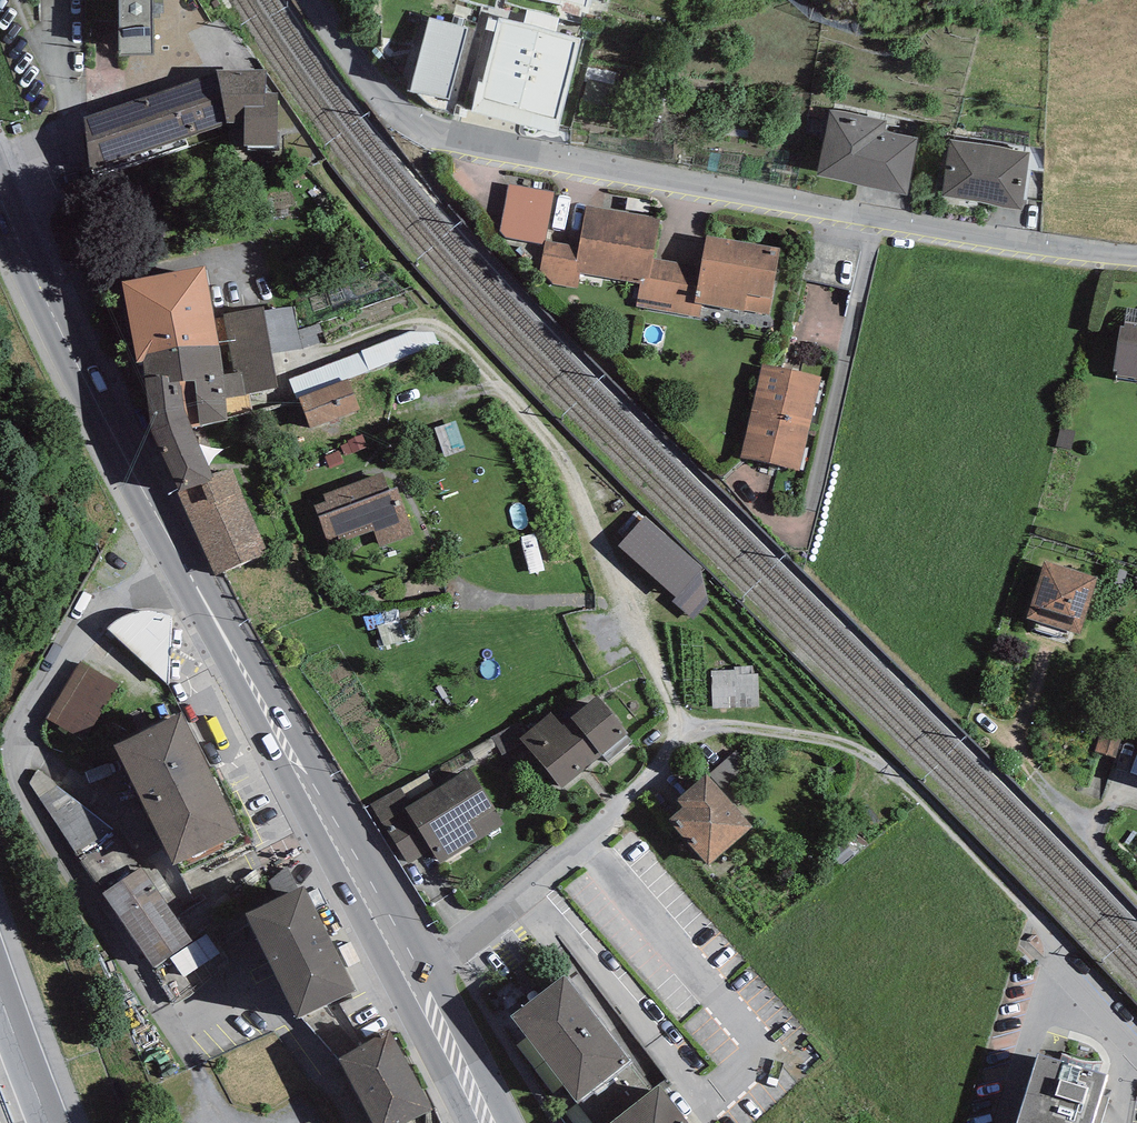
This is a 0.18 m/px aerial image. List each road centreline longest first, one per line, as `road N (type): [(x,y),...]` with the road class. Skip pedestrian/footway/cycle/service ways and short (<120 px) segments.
road 1 (residential): [(1136,257),(875,223),(452,137),(395,106),(312,0)]
road 2 (primary): [(416,979),(182,564),(0,196)]
road 3 (residential): [(680,725),(665,757),(590,841),(416,979)]
road 4 (primary): [(486,1122),(416,979)]
road 5 (motorway): [(50,1122),(0,992)]

